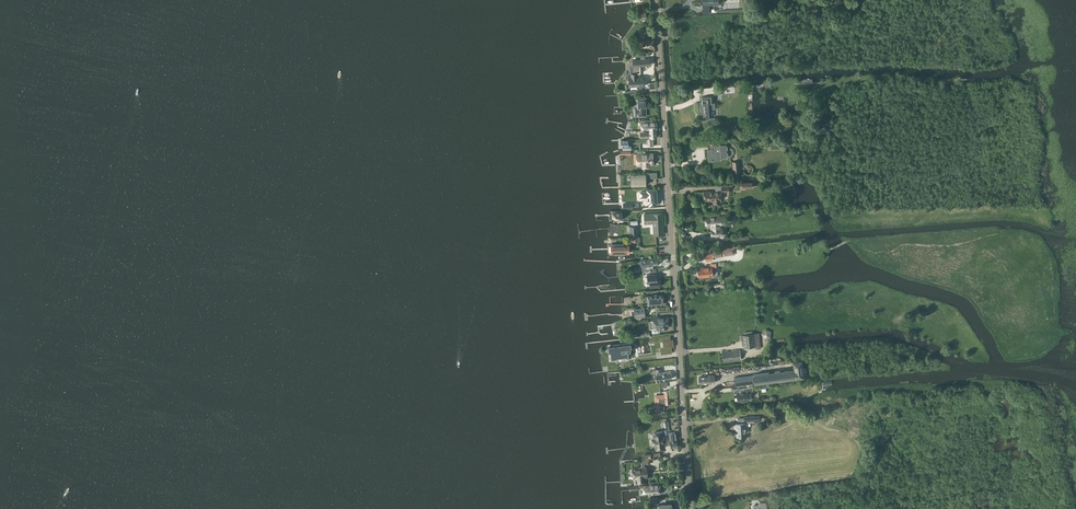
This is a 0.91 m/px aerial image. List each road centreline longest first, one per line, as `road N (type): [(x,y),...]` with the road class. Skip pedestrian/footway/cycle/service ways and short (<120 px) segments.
road 1 (tertiary): [(691,508),(655,0)]

